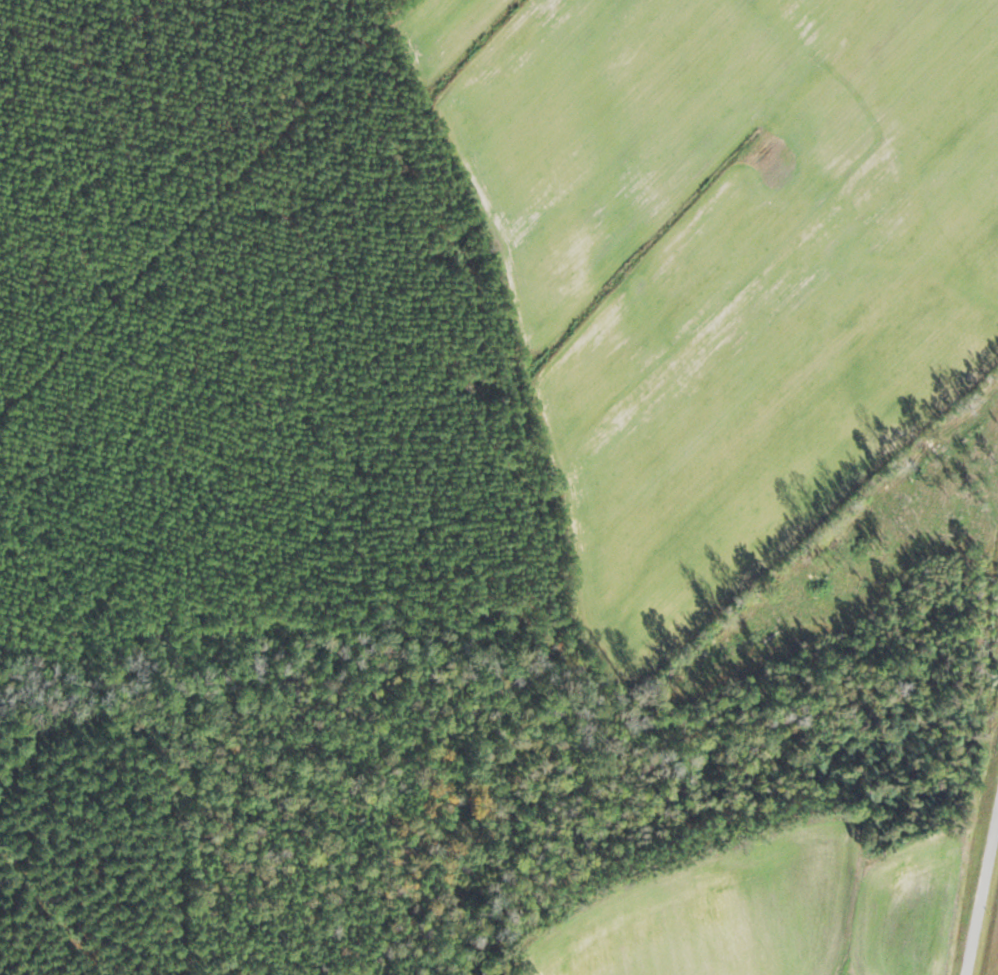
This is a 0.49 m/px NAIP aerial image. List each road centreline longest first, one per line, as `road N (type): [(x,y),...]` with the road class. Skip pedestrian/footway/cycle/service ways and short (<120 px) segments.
road 1 (residential): [(967,974),(997,820)]

